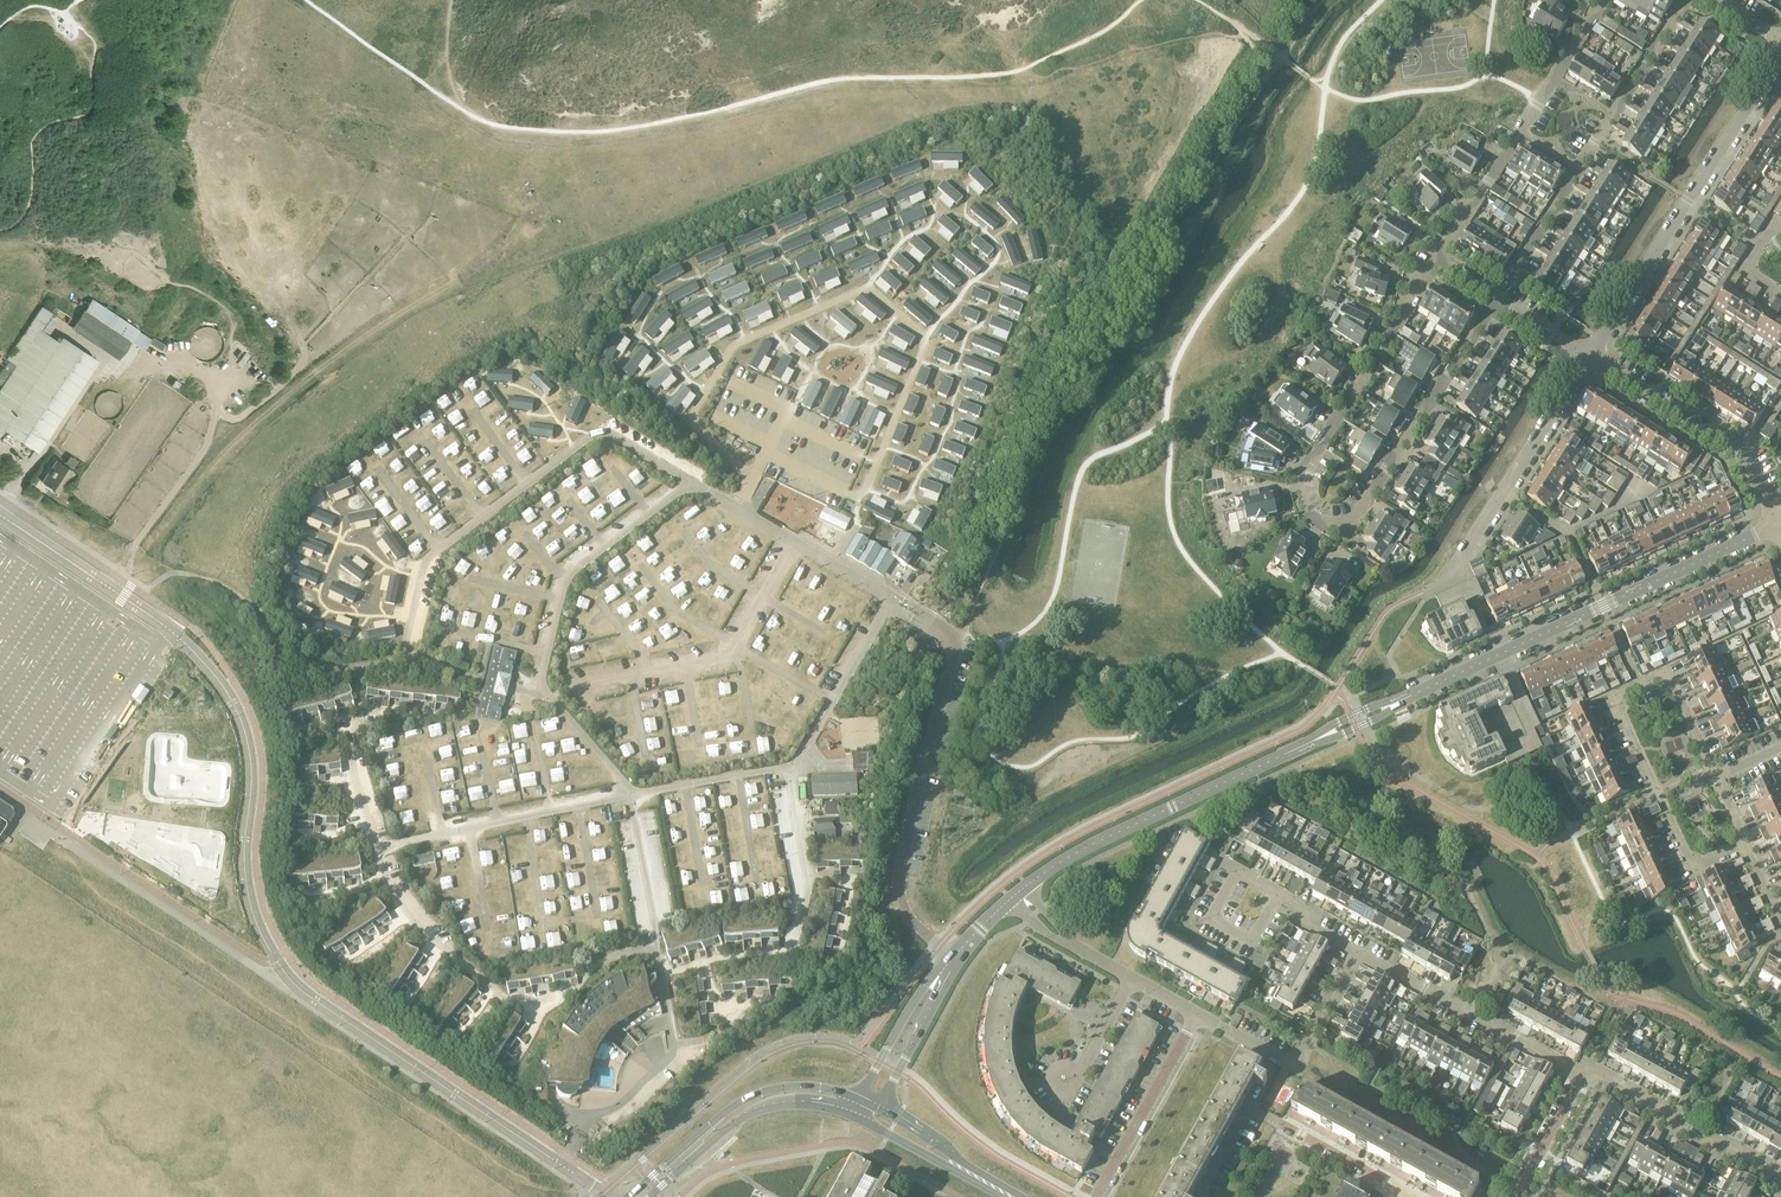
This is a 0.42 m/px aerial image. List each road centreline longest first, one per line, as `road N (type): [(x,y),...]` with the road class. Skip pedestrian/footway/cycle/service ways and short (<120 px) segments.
road 1 (residential): [(609,1196),(290,977),(250,903),(249,750),(225,689),(175,633),(0,514)]
road 2 (residential): [(1405,698),(1780,523)]
road 3 (residential): [(1746,845),(1709,863),(1691,858),(1621,704),(1625,688),(1655,676),(1669,681),(1717,778)]
road 4 (residential): [(1592,357),(1780,58)]
road 5 (residential): [(1500,298),(1688,0)]
road 6 (residential): [(953,957),(908,918),(898,893),(959,640)]
road 7 (unclassified): [(1010,899),(1076,854),(1293,749)]
road 8 (residential): [(1437,258),(1605,0)]
road 9 (residential): [(1314,517),(1333,525),(1355,519),(1500,298)]
road 10 (residential): [(1314,517),(1302,500),(1303,471),(1437,258)]
road 11 (residential): [(1423,593),(1444,582),(1476,538),(1592,357)]
road 12 (tertiary): [(857,1098),(799,1087),(746,1101),(634,1196)]
road 13 (residential): [(1586,1073),(1358,952)]
road 14 (residential): [(1780,523),(1741,454),(1592,357)]
road 15 (tertiary): [(650,1196),(748,1117),(808,1105),(851,1116)]
road 16 (residential): [(1780,1172),(1716,1136),(1702,1139),(1598,1071),(1586,1073)]
road 17 (residential): [(1358,952),(1294,1065),(1219,1025)]
road 18 (residential): [(1096,1196),(1198,1014)]
road 19 (tertiary): [(1026,1196),(875,1107)]
road 20 (residential): [(1402,1192),(1252,1107)]
road 21 (unclassified): [(953,957),(919,994),(857,1098)]
road 22 (unclassified): [(875,1107),(953,957)]
road 23 (tertiary): [(858,1119),(1004,1196)]
road 24 (residential): [(1280,894),(1238,871),(1212,919),(1254,942)]
road 25 (residential): [(1128,977),(1053,930),(1023,898),(1010,899)]
road 26 (unclassified): [(1405,698),(1359,711),(1293,749)]
road 27 (unclassified): [(1293,749),(1336,737),(1405,698)]
road 28 (residential): [(1516,1196),(1576,1091)]

